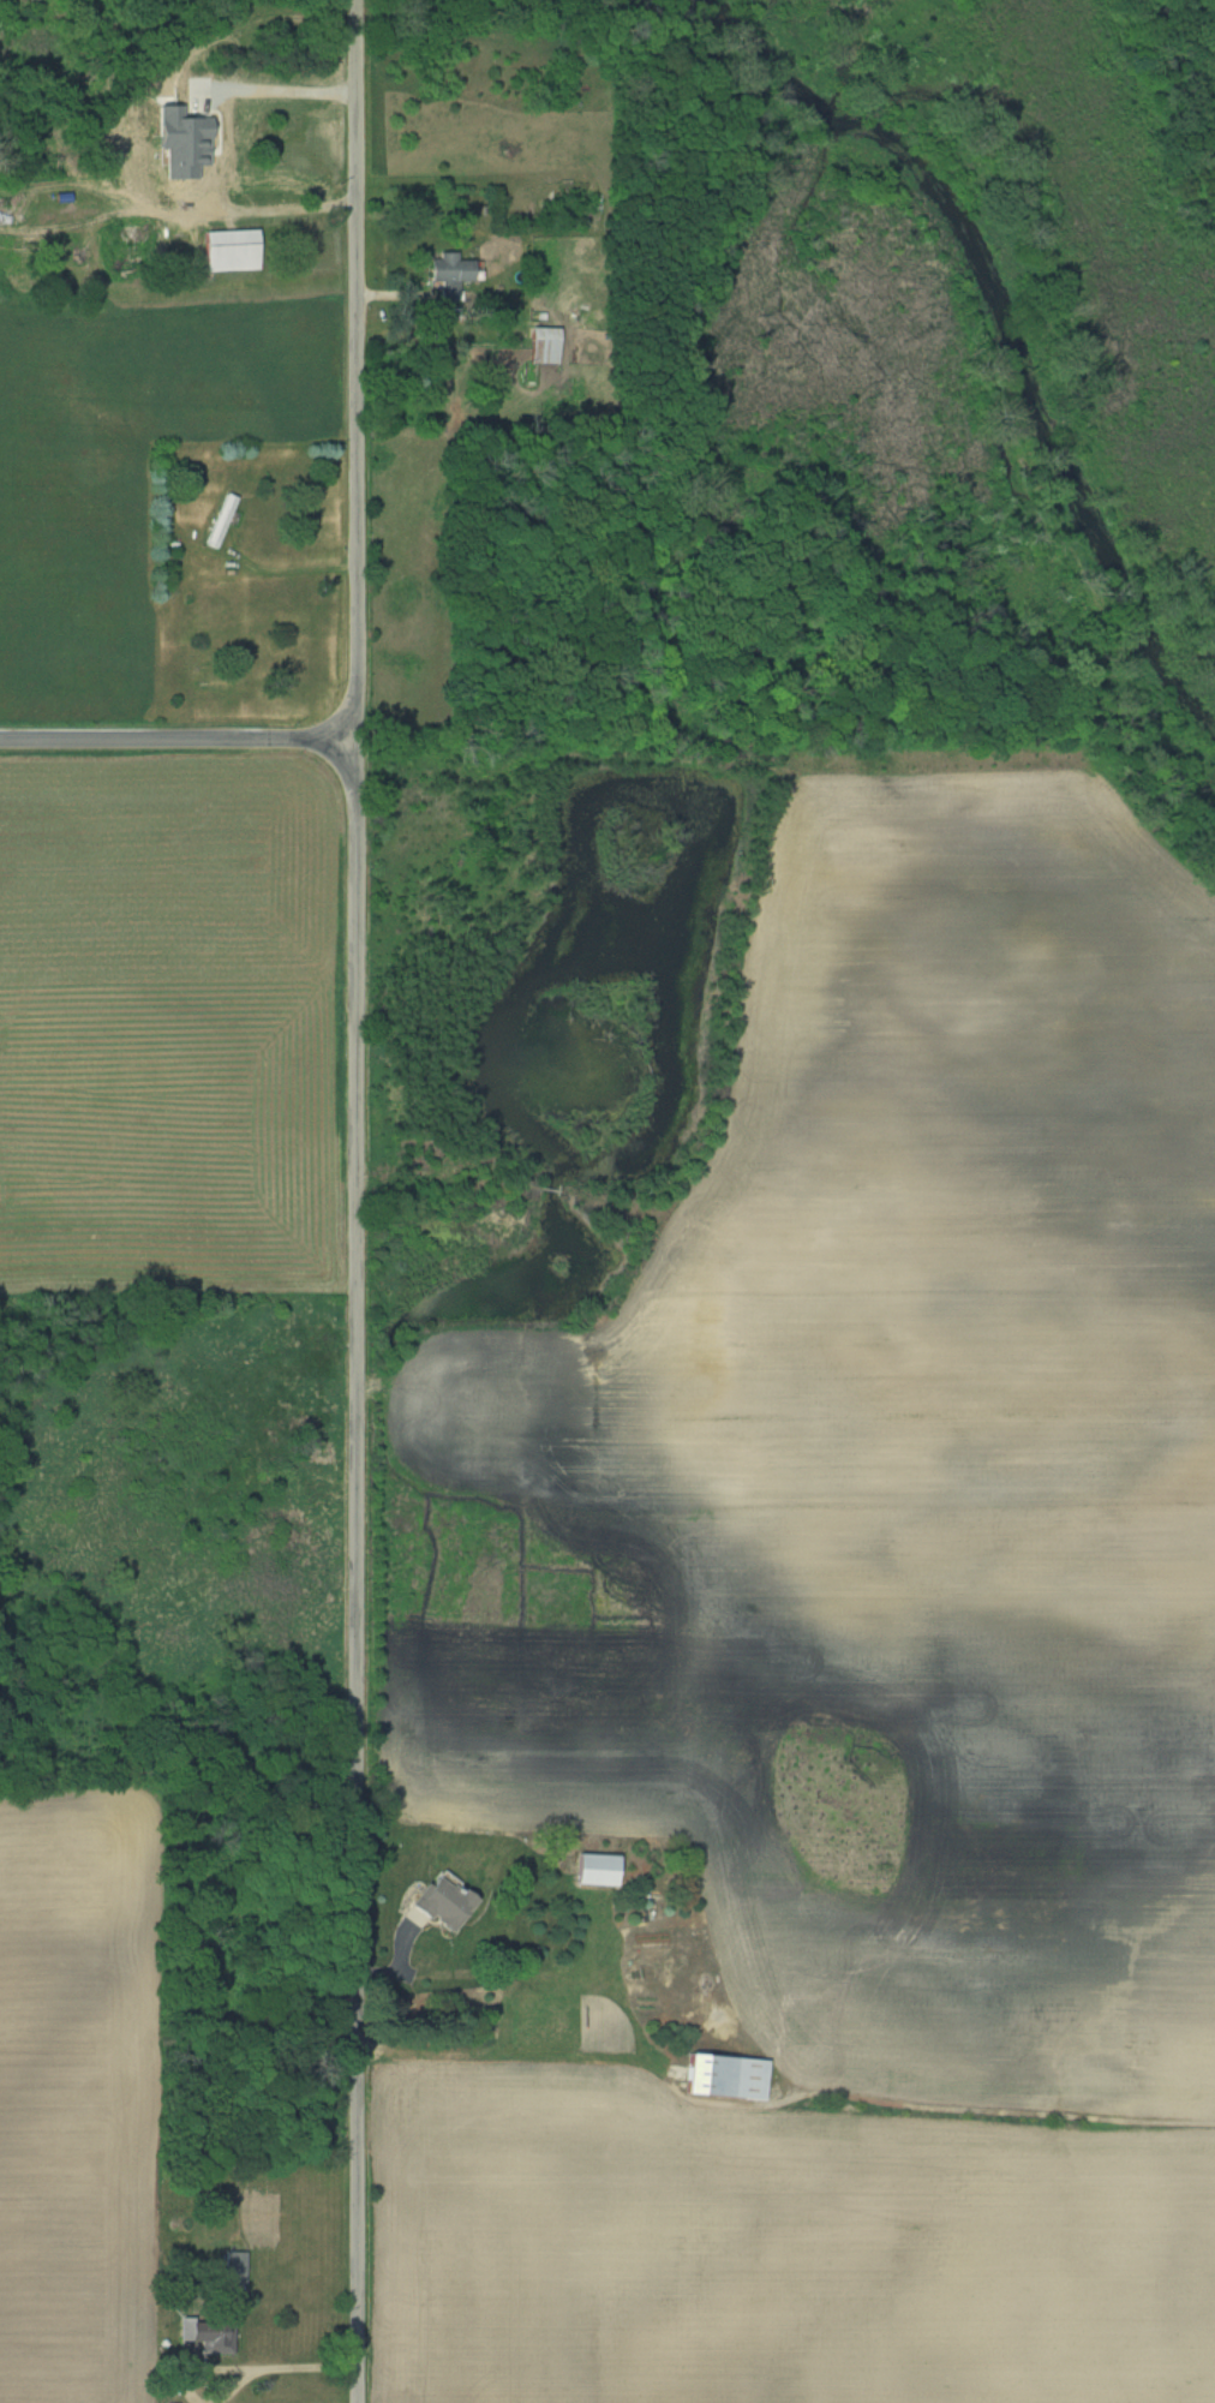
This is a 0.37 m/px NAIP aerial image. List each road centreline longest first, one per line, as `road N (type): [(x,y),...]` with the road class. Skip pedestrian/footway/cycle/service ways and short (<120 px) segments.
road 1 (tertiary): [(359,2402),(357,0)]
road 2 (tertiary): [(0,739),(358,740)]

